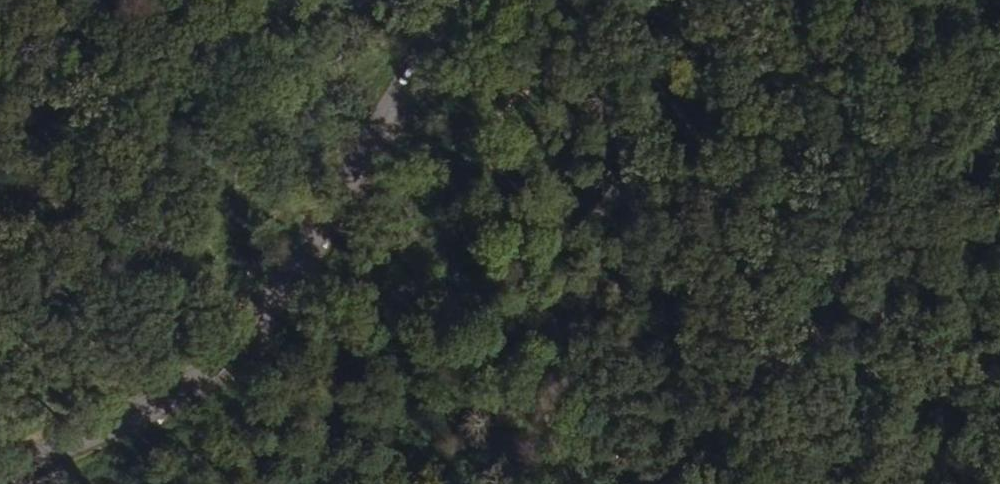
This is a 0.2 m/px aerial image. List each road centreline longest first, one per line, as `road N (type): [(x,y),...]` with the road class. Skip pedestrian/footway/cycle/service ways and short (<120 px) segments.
road 1 (unclassified): [(0,483),(229,371),(292,295),(460,0)]
road 2 (track): [(588,483),(538,332),(440,291),(292,295)]
road 3 (track): [(440,291),(519,149),(536,0)]

